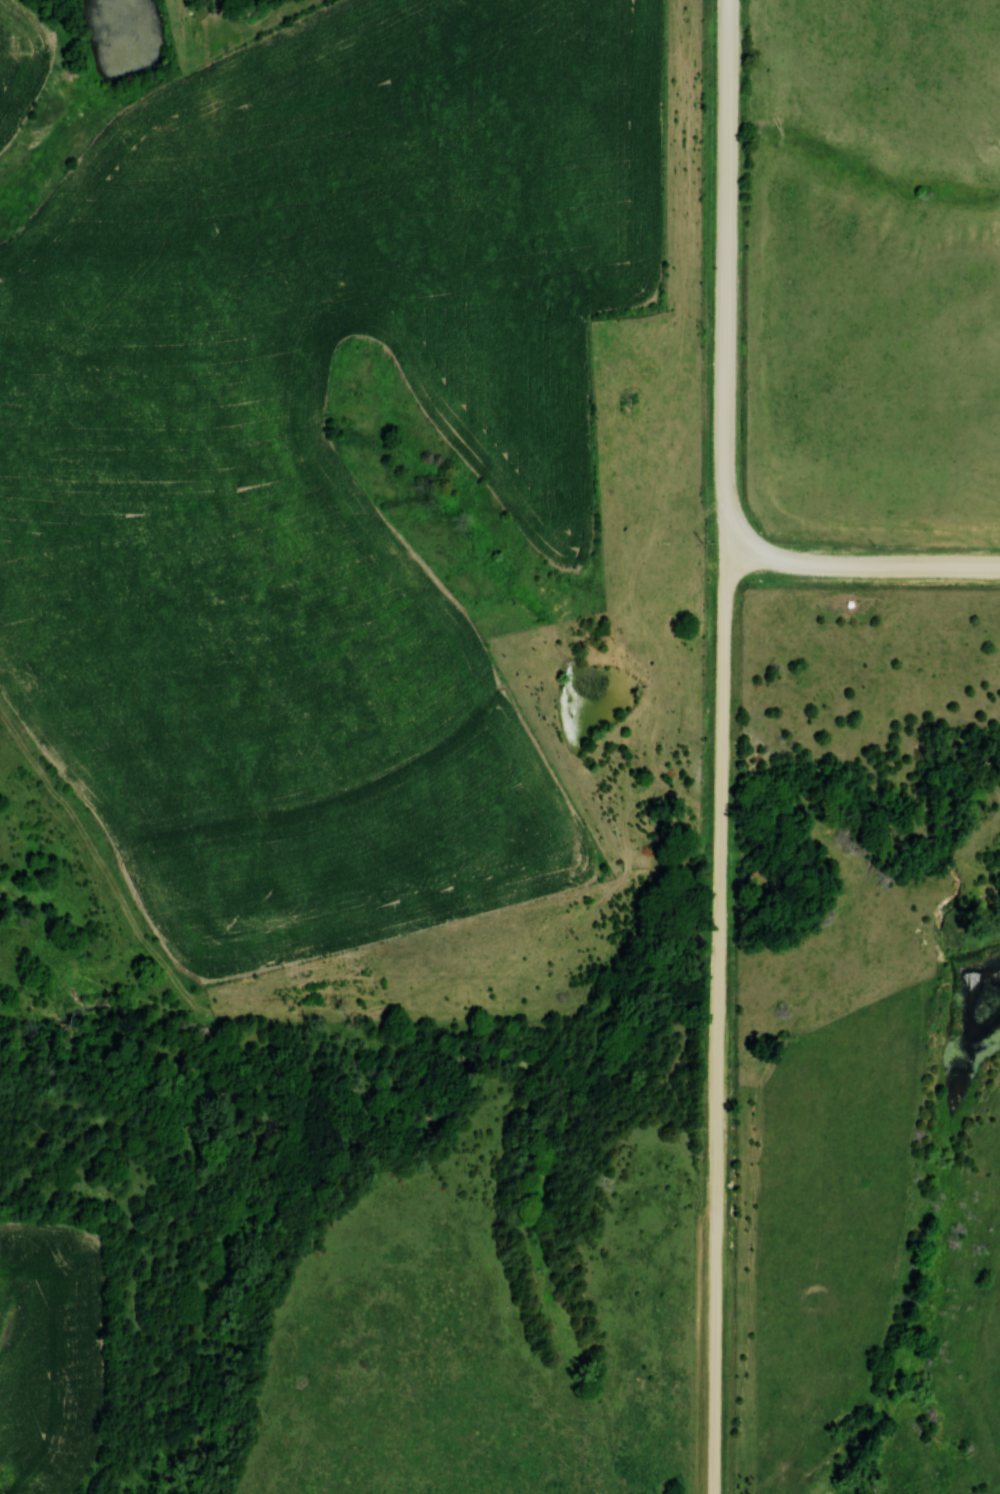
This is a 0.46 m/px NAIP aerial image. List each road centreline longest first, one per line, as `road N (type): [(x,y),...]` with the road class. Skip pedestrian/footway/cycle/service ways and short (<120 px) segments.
road 1 (residential): [(718,1493),(726,585),(749,539)]
road 2 (tertiary): [(749,539),(725,482),(731,0)]
road 3 (tertiary): [(999,563),(794,560),(769,557),(749,539)]

